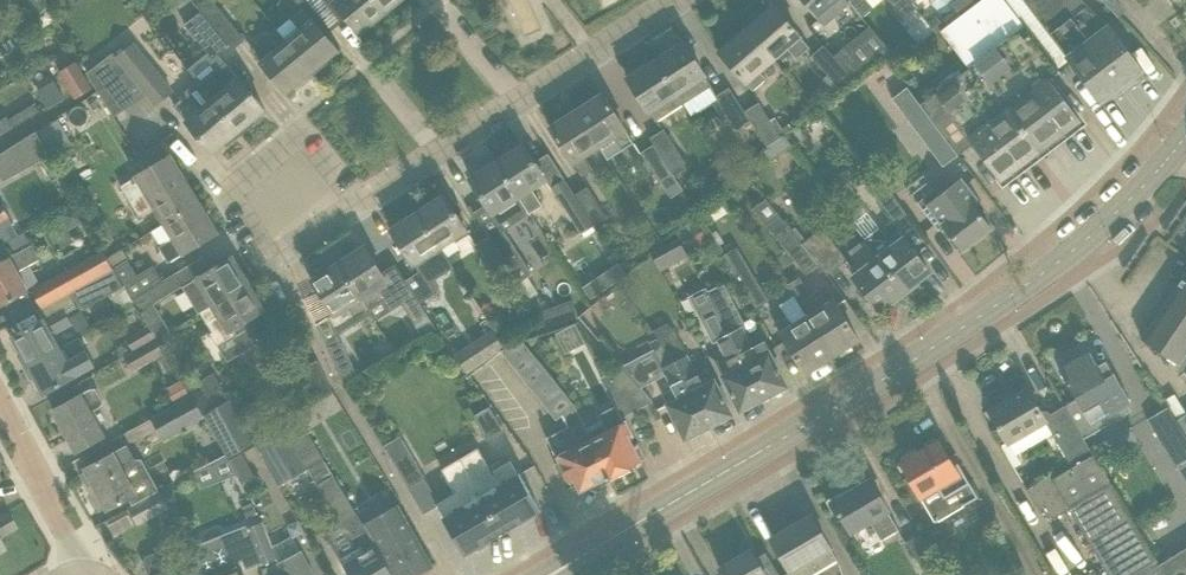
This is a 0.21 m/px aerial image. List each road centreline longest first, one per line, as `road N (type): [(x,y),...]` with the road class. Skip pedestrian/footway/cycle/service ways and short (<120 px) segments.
road 1 (tertiary): [(550,574),(901,366),(1038,273),(1139,194),(1183,141)]
road 2 (residential): [(274,256),(671,0)]
road 3 (residential): [(89,572),(0,398)]

